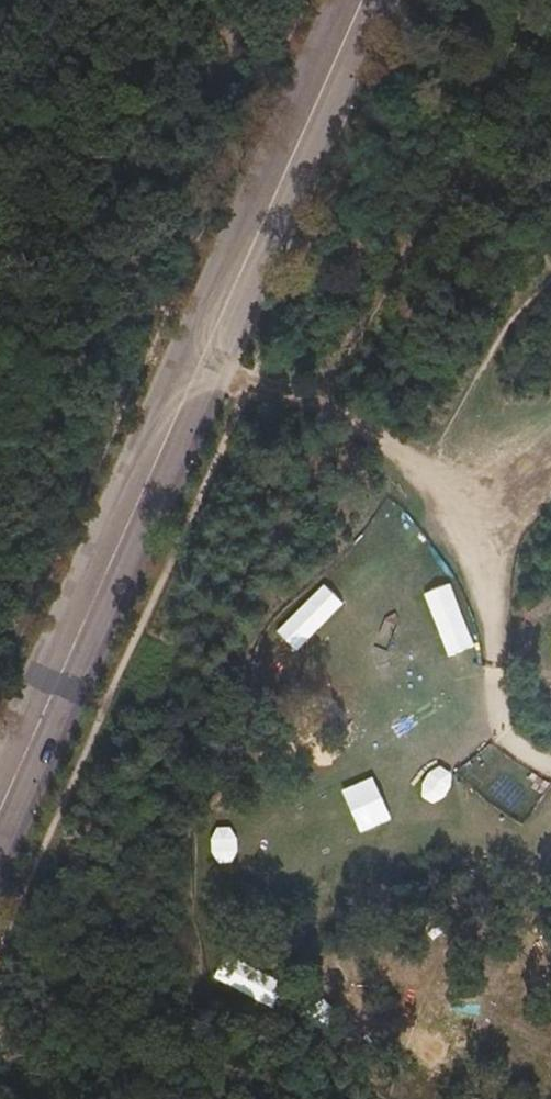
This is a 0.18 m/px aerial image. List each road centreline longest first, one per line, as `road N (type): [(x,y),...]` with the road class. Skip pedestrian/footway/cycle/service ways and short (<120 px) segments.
road 1 (secondary): [(0,812),(363,0)]
road 2 (track): [(196,374),(362,433),(403,457),(465,558),(484,648),(485,726),(550,771)]

